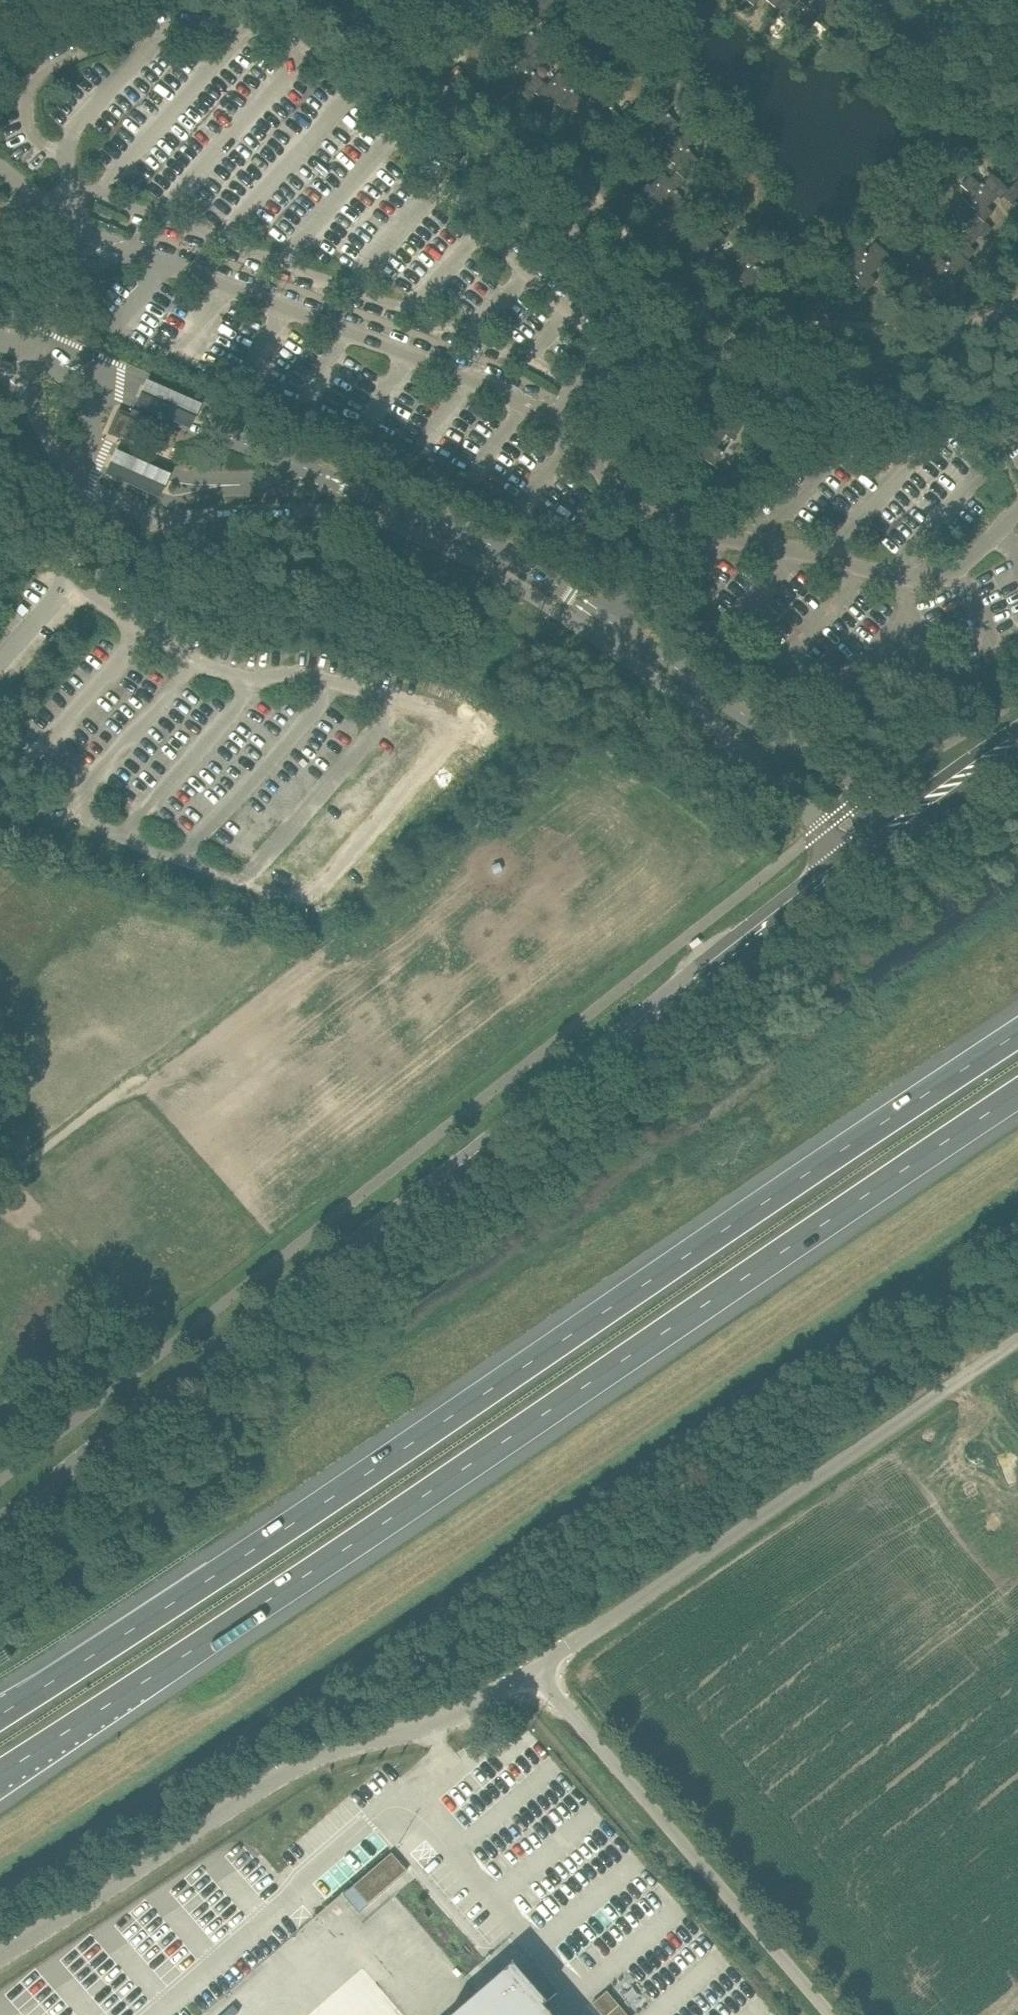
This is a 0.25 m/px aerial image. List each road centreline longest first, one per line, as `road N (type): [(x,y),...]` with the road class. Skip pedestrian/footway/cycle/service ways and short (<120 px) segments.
road 1 (tertiary): [(0,1523),(888,827),(1017,739)]
road 2 (motorway): [(1017,1031),(0,1714)]
road 3 (motorway): [(0,1771),(1017,1090)]
road 4 (unclassified): [(0,1952),(298,1763),(441,1720),(535,1670)]
road 5 (unclassified): [(1017,1341),(535,1670)]
road 6 (unclassified): [(834,2014),(535,1670)]

